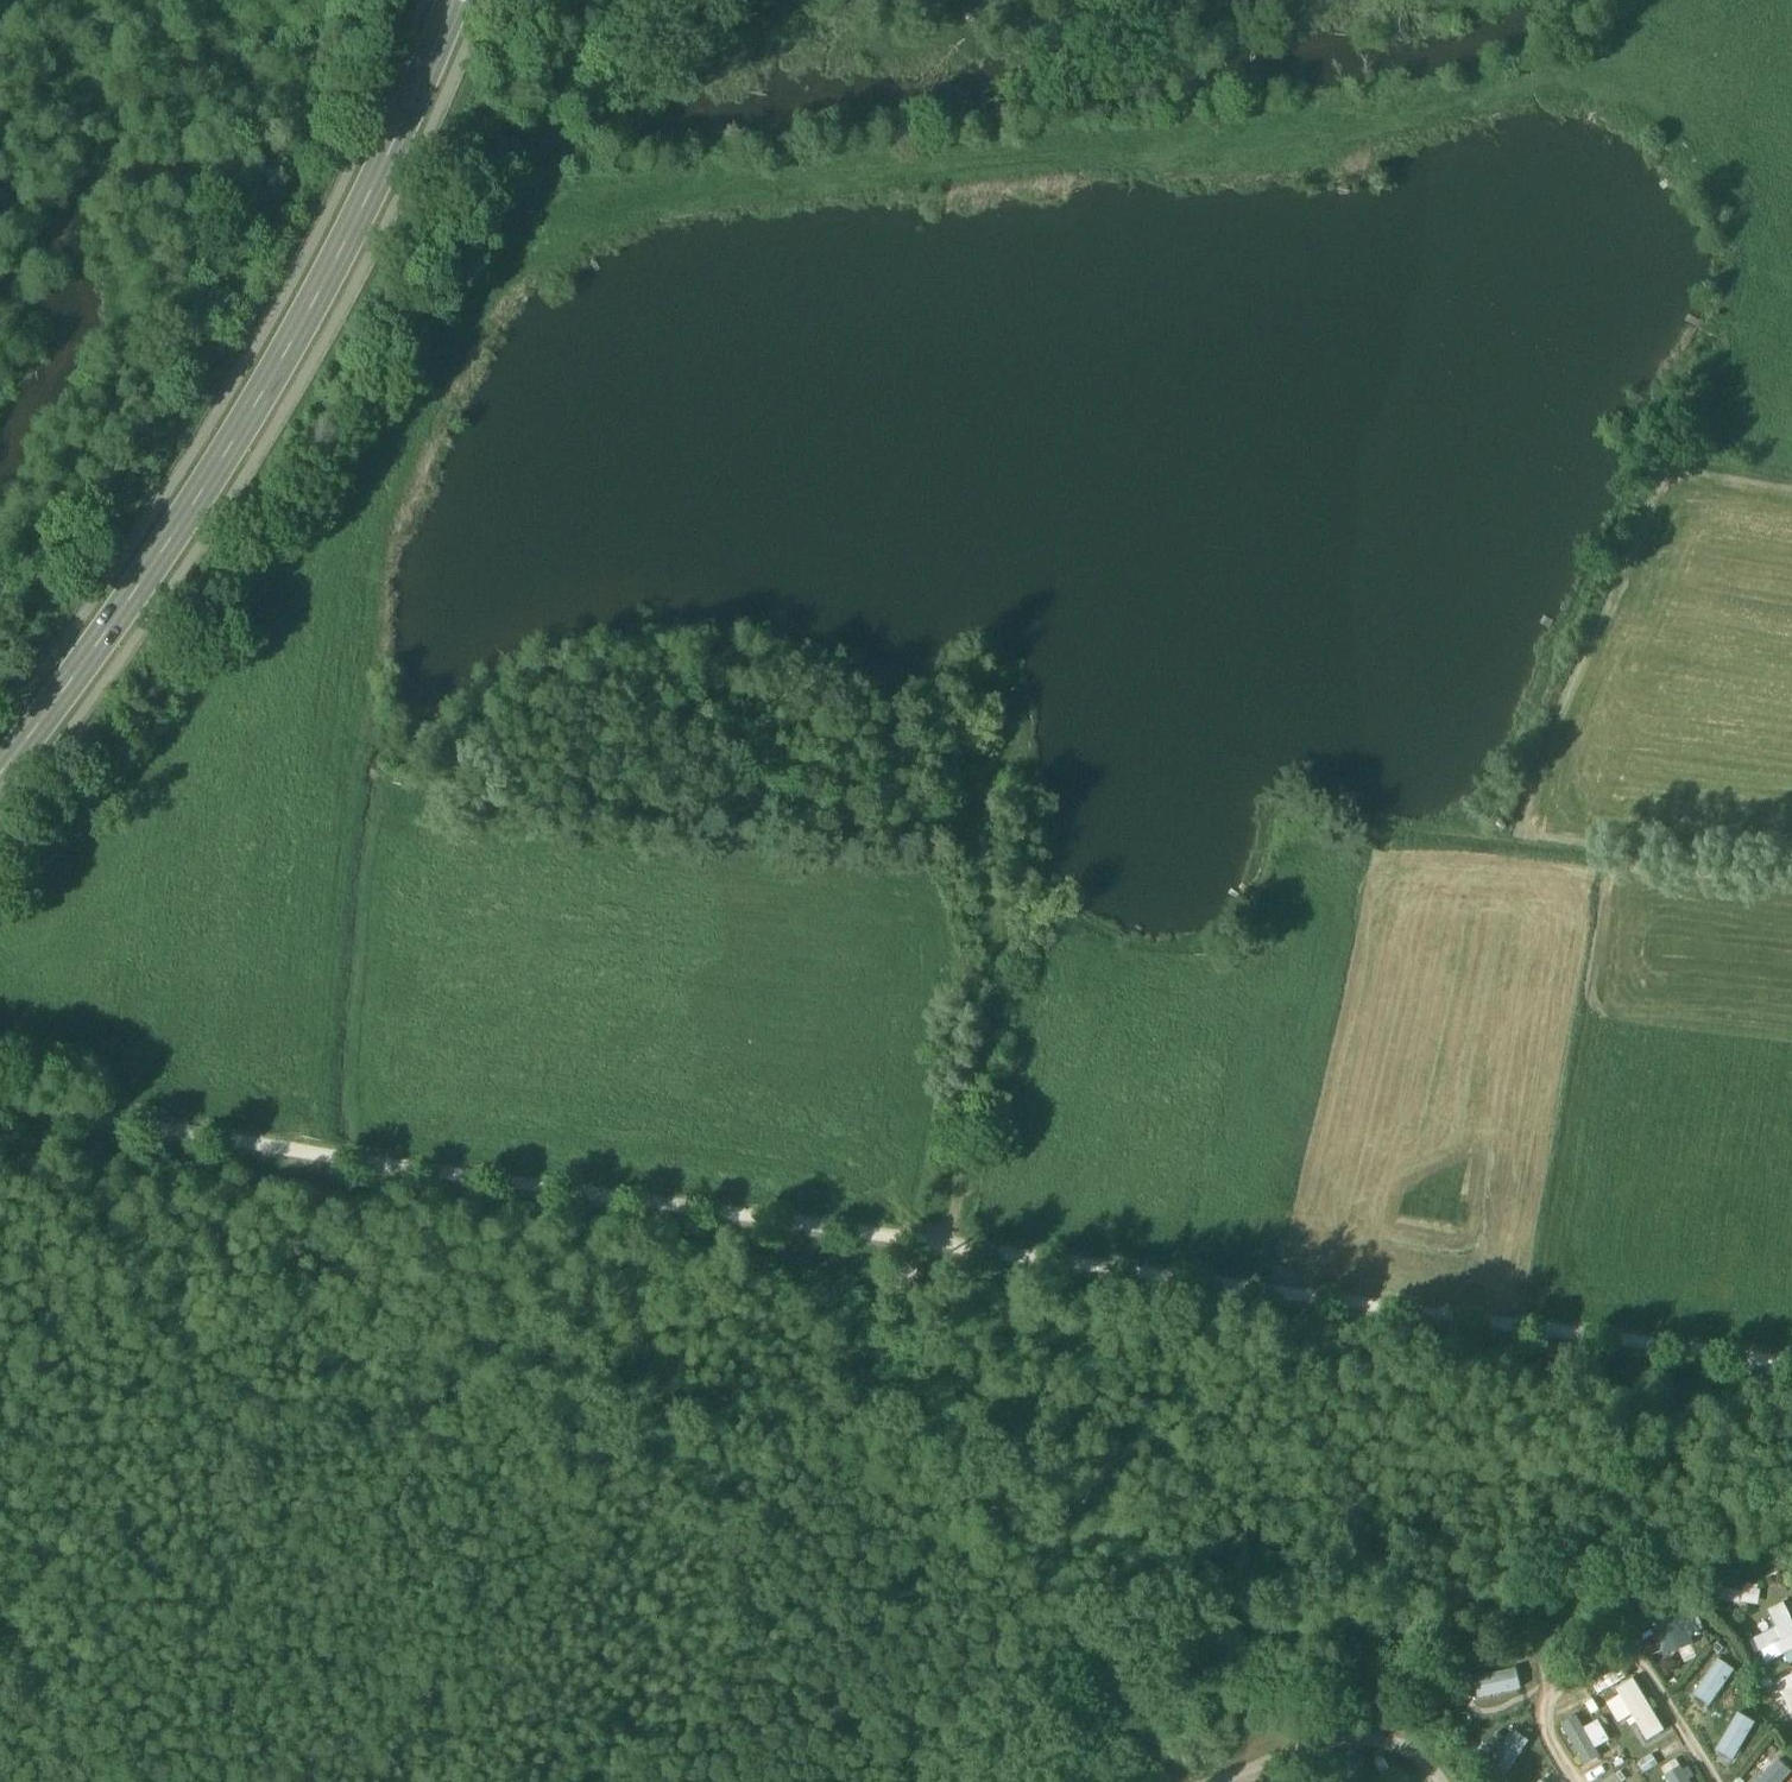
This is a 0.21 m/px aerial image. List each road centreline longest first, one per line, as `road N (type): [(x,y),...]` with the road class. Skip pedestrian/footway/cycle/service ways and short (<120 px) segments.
road 1 (track): [(0,1097),(305,1155),(1791,1363)]
road 2 (primary): [(0,779),(240,435),(365,204),(456,0)]

